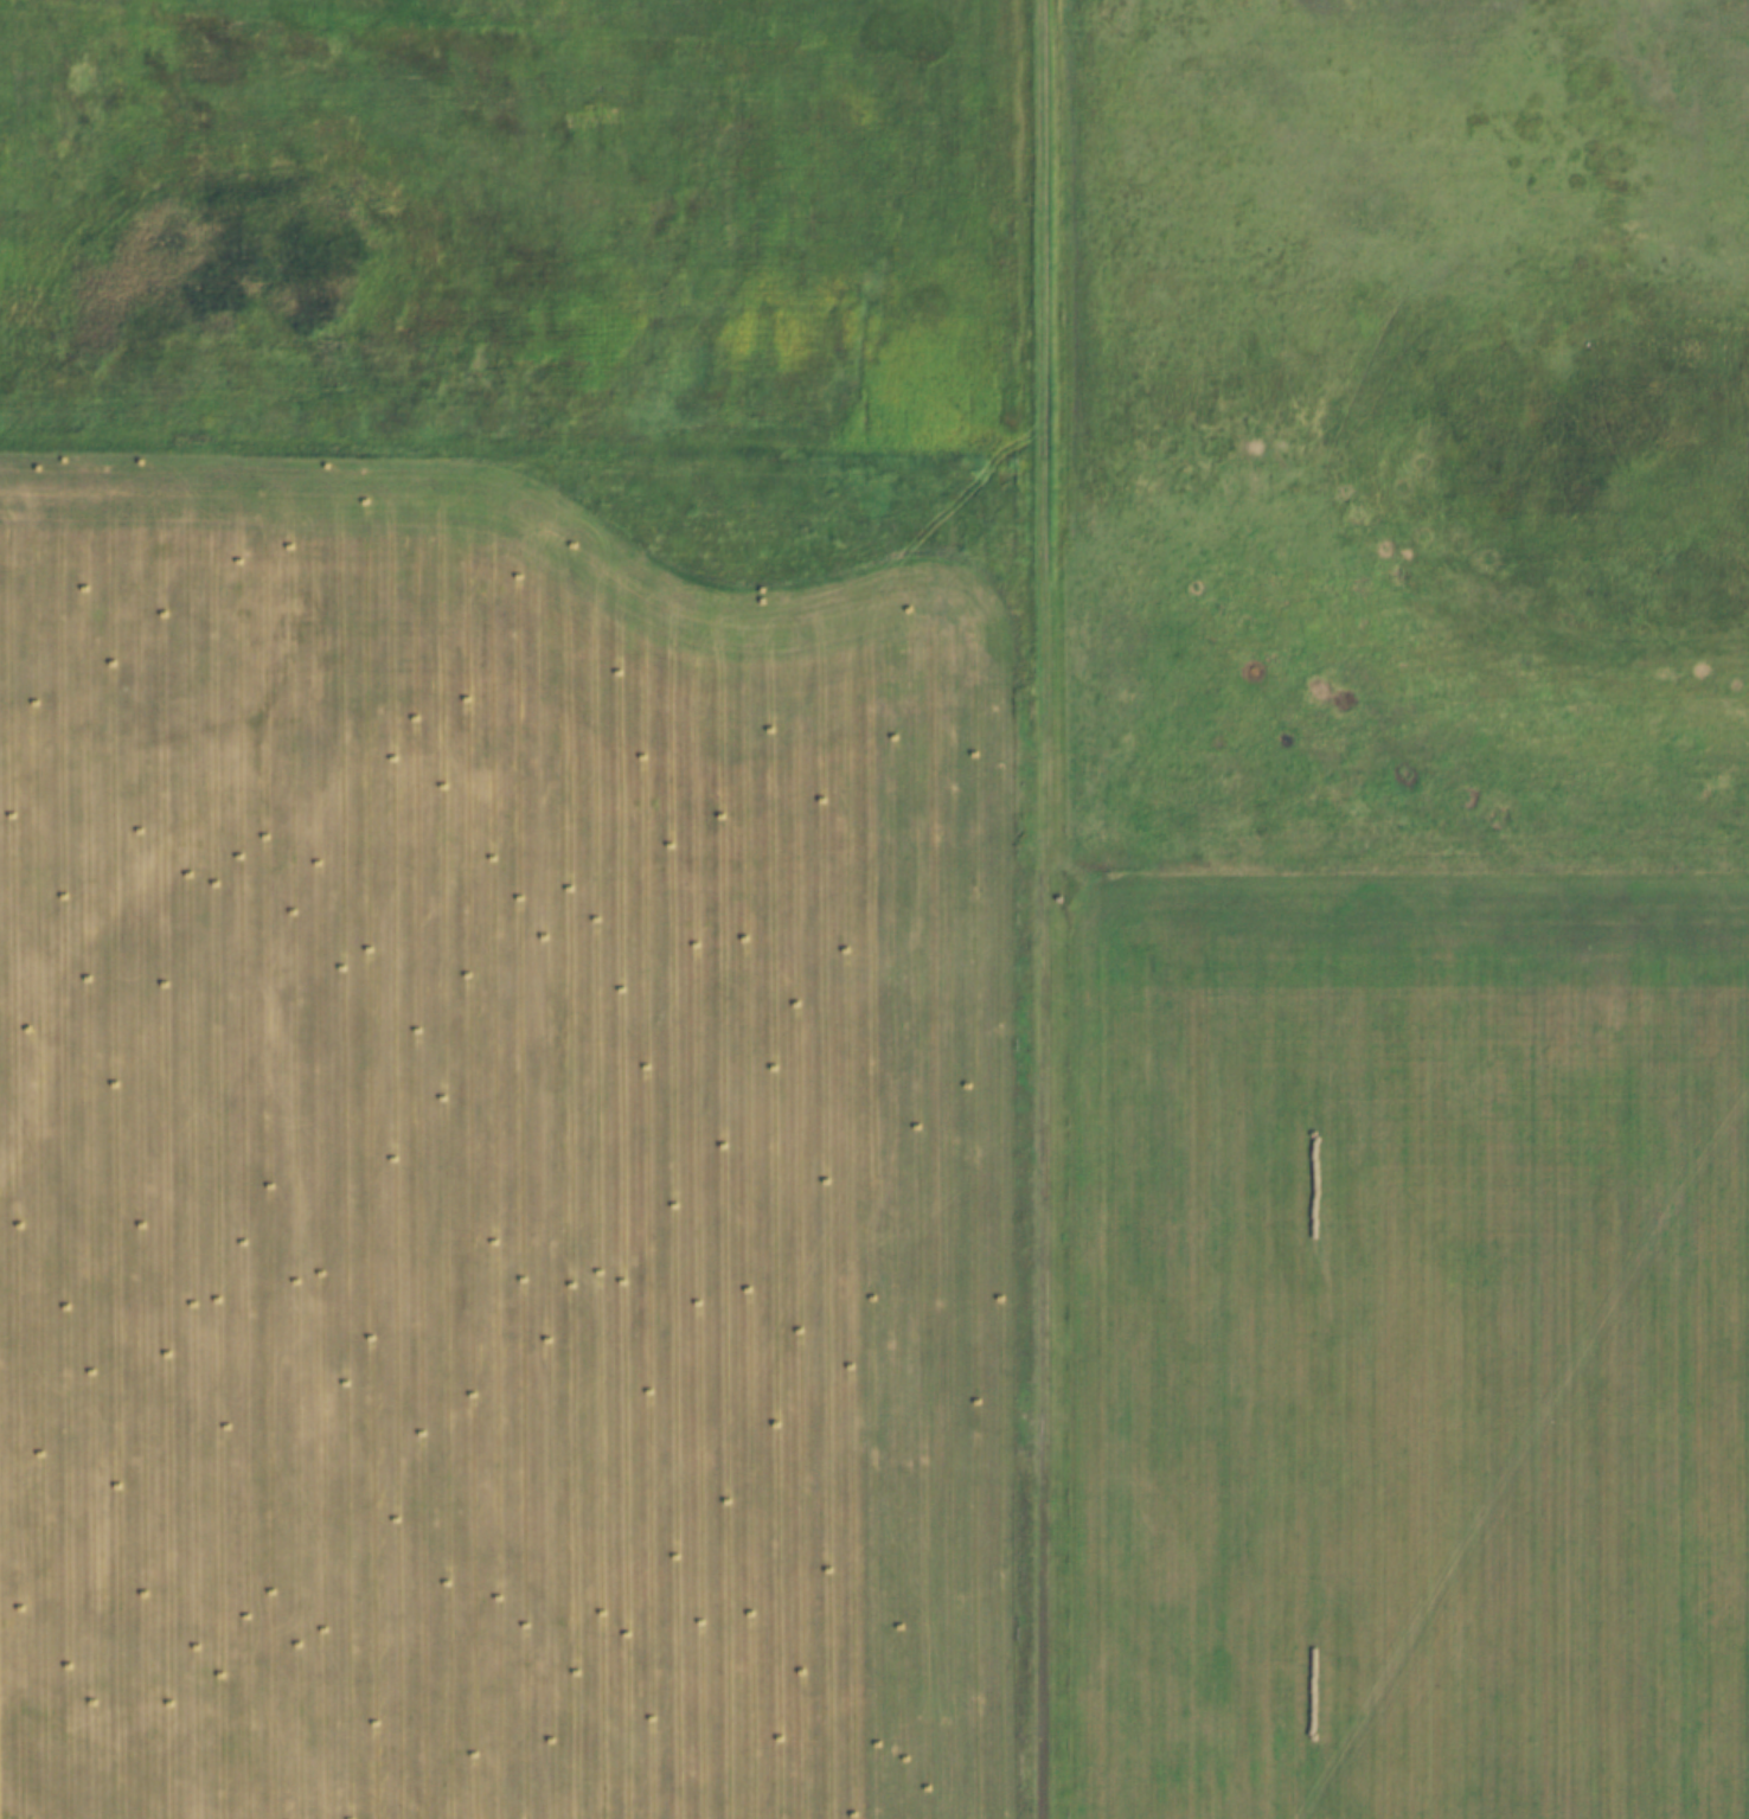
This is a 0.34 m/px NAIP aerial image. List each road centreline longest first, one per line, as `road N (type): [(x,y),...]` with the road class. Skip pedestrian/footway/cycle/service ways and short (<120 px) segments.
road 1 (track): [(1040,1818),(1043,0)]

